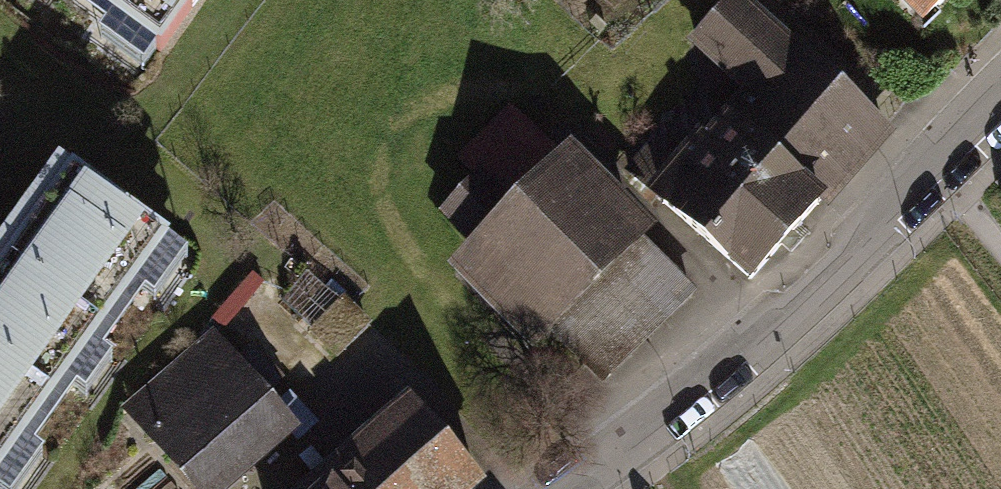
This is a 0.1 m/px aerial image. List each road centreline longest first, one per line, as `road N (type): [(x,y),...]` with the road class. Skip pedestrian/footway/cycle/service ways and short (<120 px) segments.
road 1 (residential): [(1000,98),(816,282),(698,385),(559,488)]

